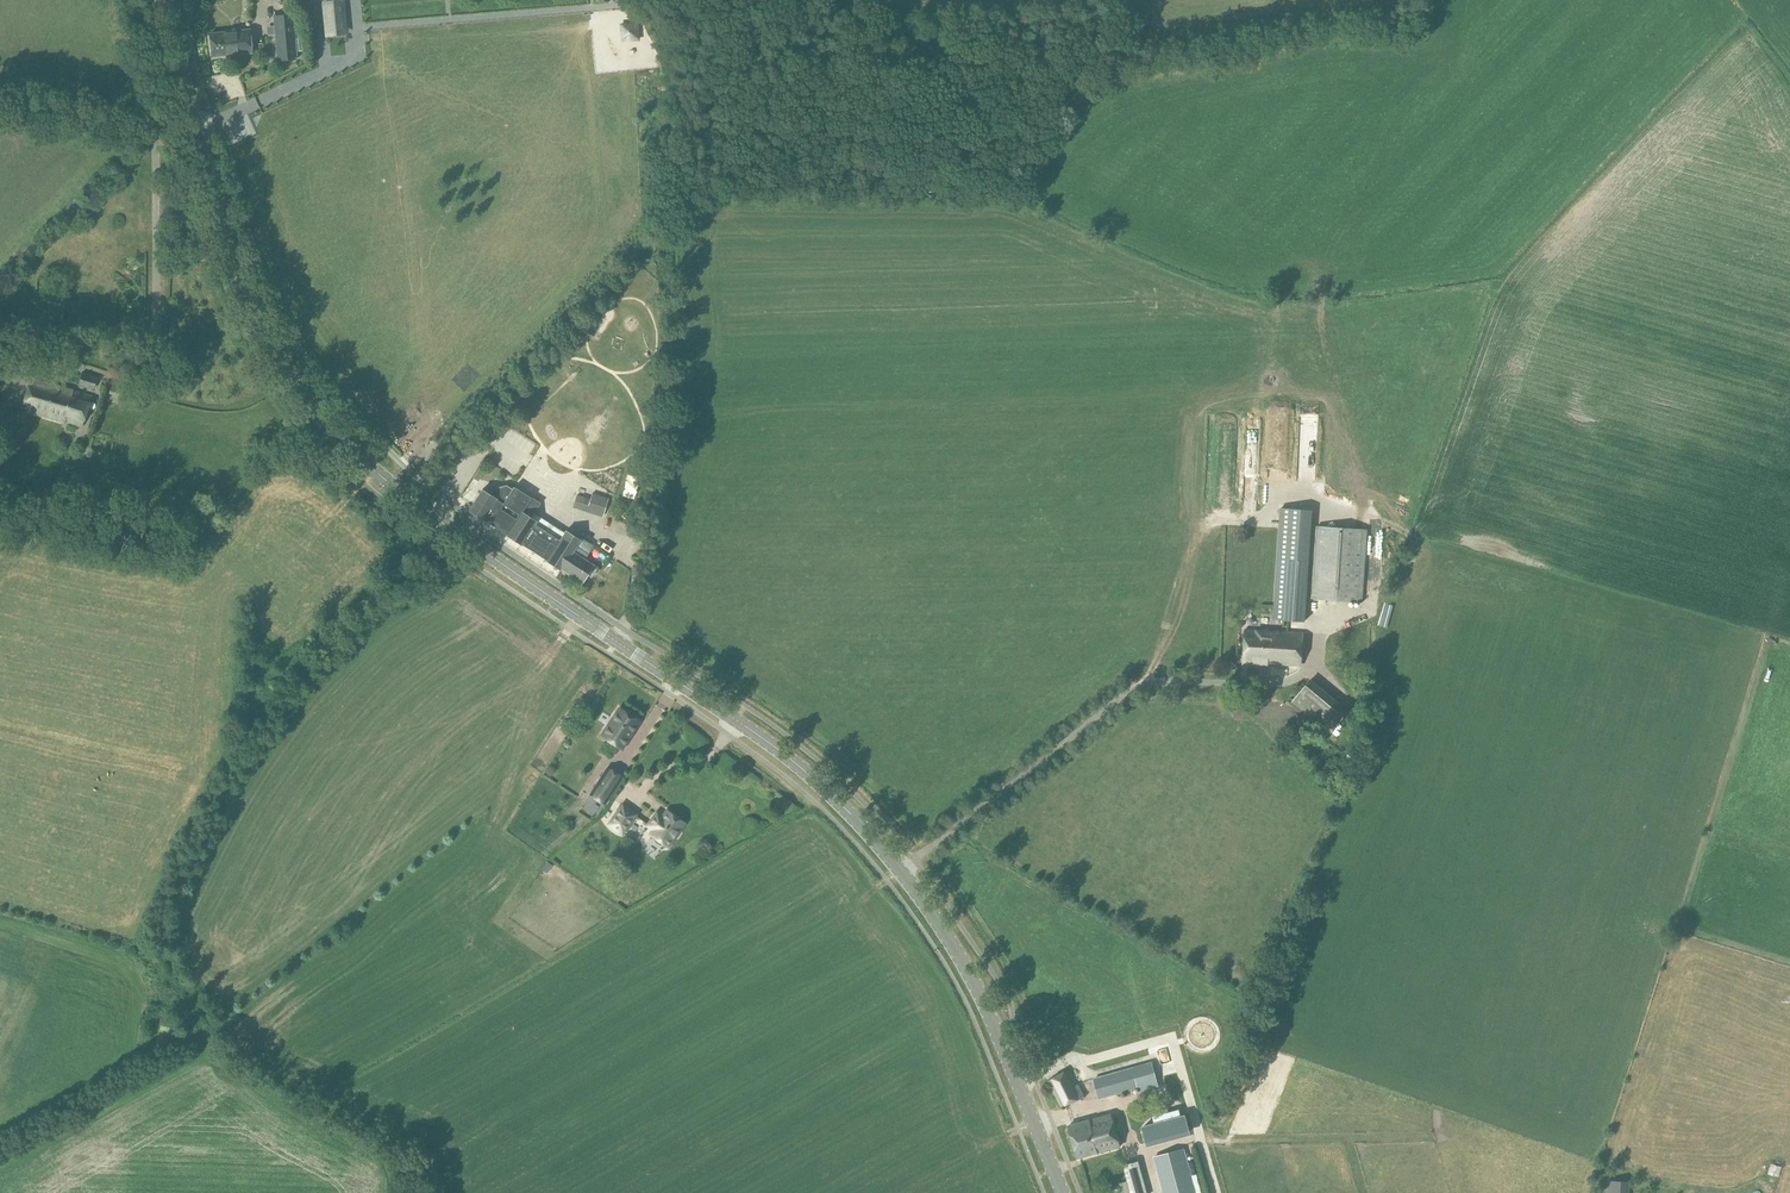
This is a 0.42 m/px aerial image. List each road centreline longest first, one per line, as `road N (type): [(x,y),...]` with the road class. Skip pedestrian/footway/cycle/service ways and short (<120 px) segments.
road 1 (secondary): [(1064,1192),(968,969),(850,813),(788,758),(380,474),(332,427),(291,371),(238,272),(173,0)]

